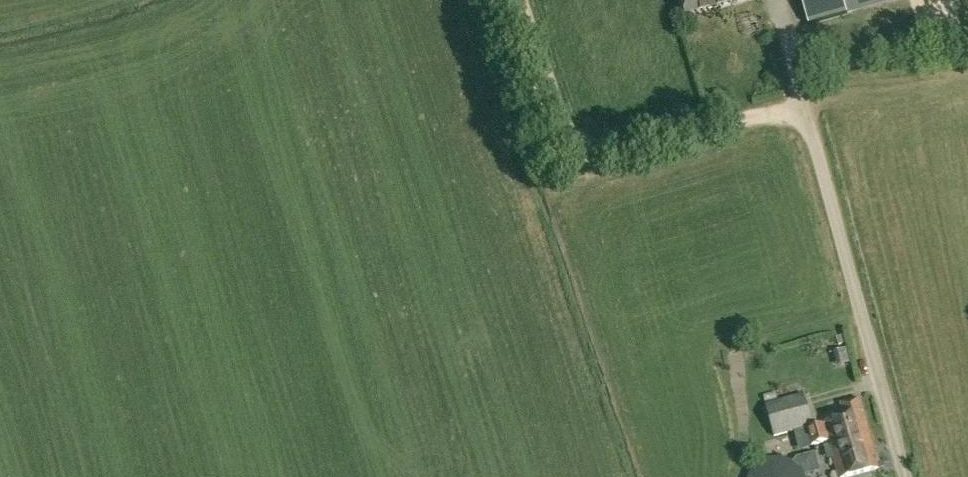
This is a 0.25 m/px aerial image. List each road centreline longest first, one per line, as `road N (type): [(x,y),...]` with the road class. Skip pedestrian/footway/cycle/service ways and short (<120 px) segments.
road 1 (track): [(967,45),(795,72),(804,103),(605,149),(567,129),(520,0)]
road 2 (residential): [(904,476),(804,103)]

